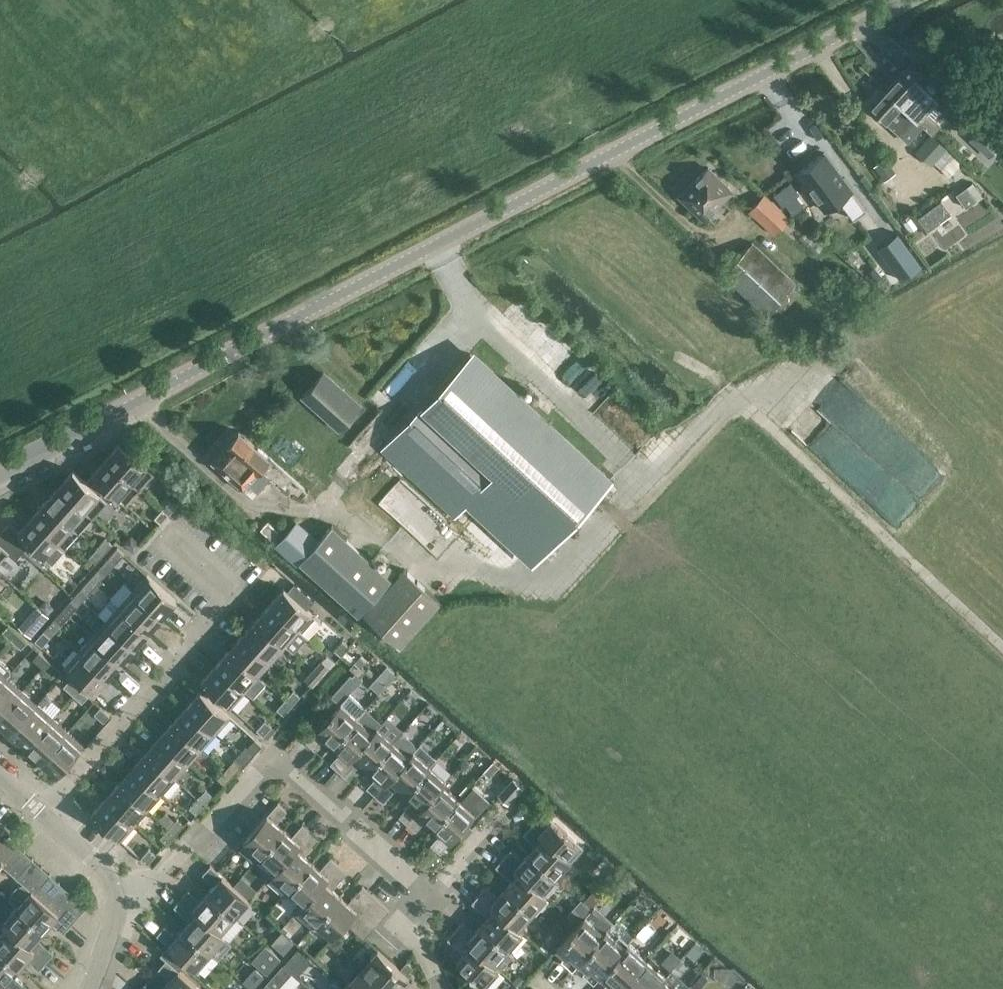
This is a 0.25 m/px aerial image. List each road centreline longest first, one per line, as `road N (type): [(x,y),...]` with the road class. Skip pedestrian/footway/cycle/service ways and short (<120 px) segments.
road 1 (tertiary): [(0,475),(908,0)]
road 2 (track): [(739,390),(639,476),(552,578),(433,569),(330,503),(248,506),(141,401)]
road 3 (track): [(1002,631),(739,390),(678,355)]
road 4 (residential): [(119,899),(159,885),(279,758),(432,897)]
road 5 (residential): [(43,819),(232,594),(177,548)]
road 6 (track): [(639,476),(469,312),(443,247)]

